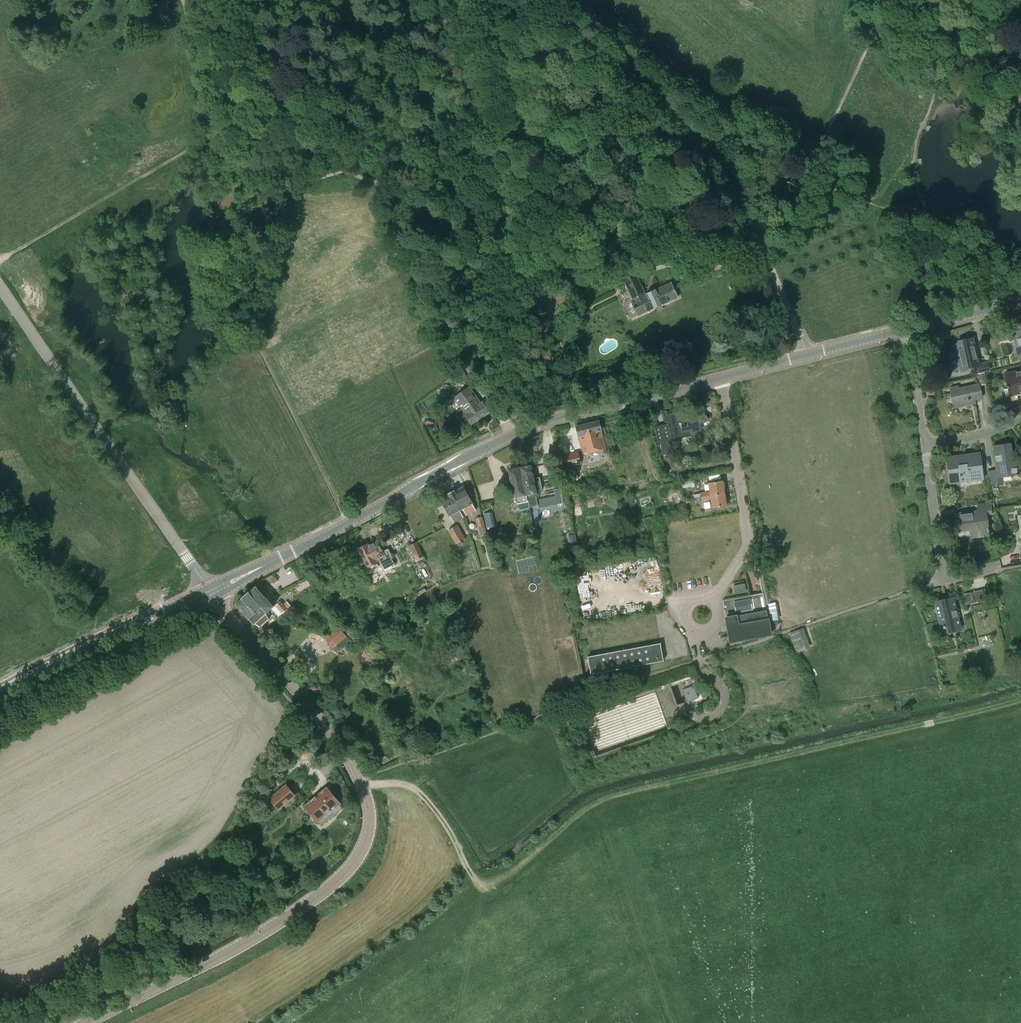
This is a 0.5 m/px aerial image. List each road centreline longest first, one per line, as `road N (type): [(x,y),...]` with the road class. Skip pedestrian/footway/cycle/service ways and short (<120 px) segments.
road 1 (tertiary): [(86,1022),(311,902),(352,867),(369,833),(367,800),(339,744),(211,593)]
road 2 (tertiary): [(807,354),(534,425),(348,523)]
road 3 (tertiary): [(211,593),(0,287)]
road 4 (track): [(759,243),(717,159),(567,0)]
road 5 (tertiary): [(0,701),(211,593)]
road 6 (residential): [(987,570),(944,581),(925,444)]
road 7 (track): [(362,786),(402,783),(417,790),(445,823),(474,879)]
road 8 (tertiary): [(211,593),(348,523)]
road 9 (unclassified): [(807,354),(759,243)]

